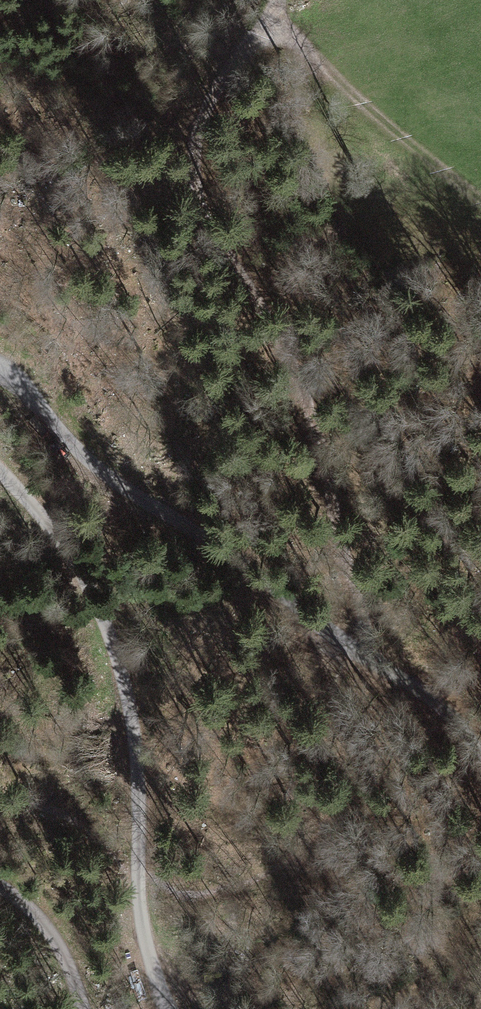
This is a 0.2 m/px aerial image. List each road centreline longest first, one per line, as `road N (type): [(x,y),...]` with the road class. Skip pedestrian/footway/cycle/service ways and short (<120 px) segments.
road 1 (track): [(274,18),(208,99),(195,157),(198,210),(294,370),(365,633),(361,657)]
road 2 (unclassified): [(0,367),(49,416),(296,611),(463,724),(480,749)]
road 3 (unclassified): [(183,1008),(141,877),(125,704),(101,596),(0,466)]
road 4 (track): [(480,200),(274,18)]
road 5 (unclassified): [(0,885),(54,932),(86,1008)]

